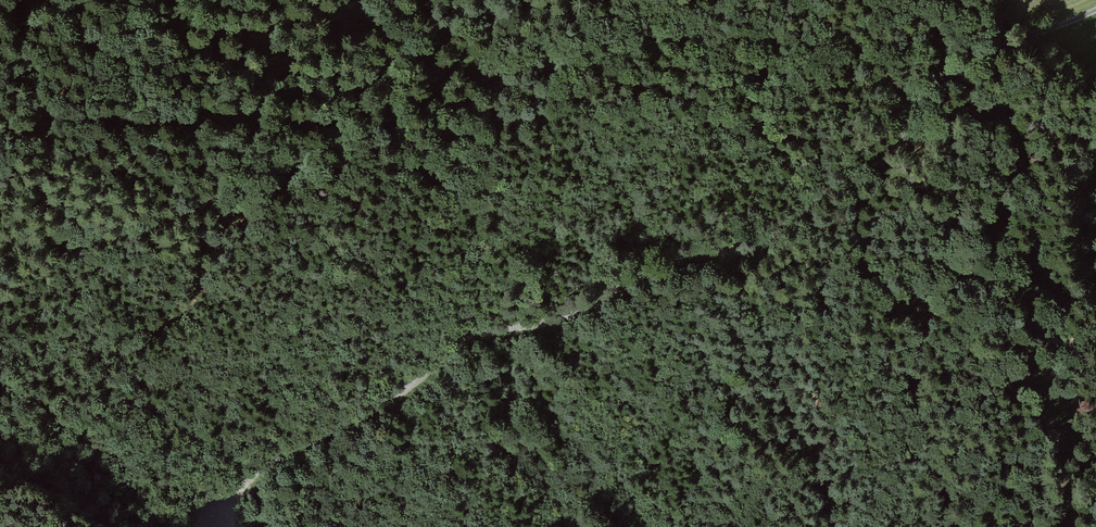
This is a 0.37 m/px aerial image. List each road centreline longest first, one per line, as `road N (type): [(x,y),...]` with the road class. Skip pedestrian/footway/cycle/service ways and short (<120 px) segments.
road 1 (track): [(0,240),(55,239),(225,203),(284,172),(371,99),(410,92),(473,62),(626,49),(685,26),(946,40),(1001,52)]
road 2 (track): [(1001,52),(918,87),(898,151),(746,251),(673,258),(559,322),(461,337),(423,378),(362,421),(285,453),(238,486),(208,526)]

